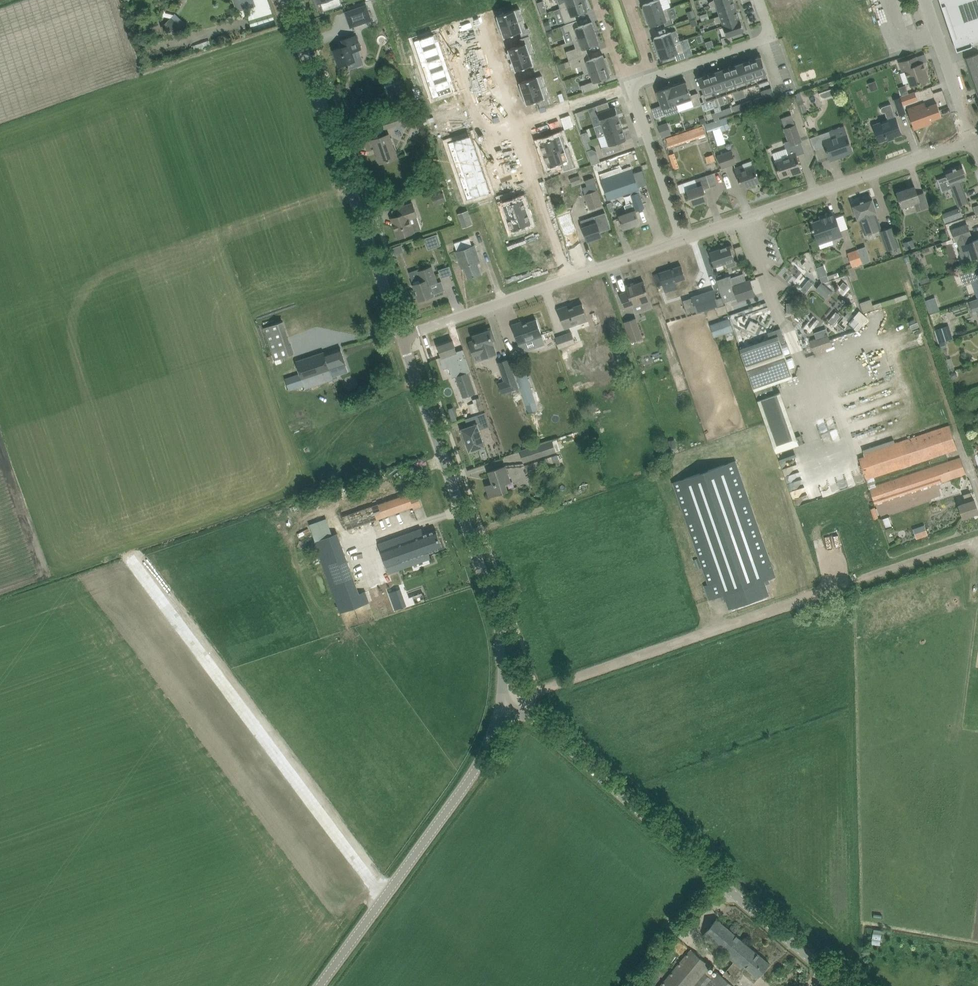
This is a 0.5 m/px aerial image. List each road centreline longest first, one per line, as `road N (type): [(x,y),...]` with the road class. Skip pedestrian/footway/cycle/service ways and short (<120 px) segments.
road 1 (track): [(520,712),(528,695),(977,542)]
road 2 (unclassified): [(847,985),(520,712)]
road 3 (residential): [(501,711),(494,606),(402,337)]
road 4 (residential): [(402,337),(287,0)]
road 5 (unclassified): [(320,985),(471,778),(501,711)]
road 6 (residential): [(517,122),(485,25),(452,36),(501,179),(532,169)]
road 7 (residential): [(682,239),(972,138)]
road 8 (residential): [(402,337),(569,278)]
road 9 (residential): [(631,85),(682,239)]
road 10 (residential): [(760,0),(771,34),(763,40),(654,77)]
road 11 (residential): [(972,138),(925,0)]
road 12 (track): [(954,419),(911,282)]
road 13 (residential): [(517,122),(631,85)]

